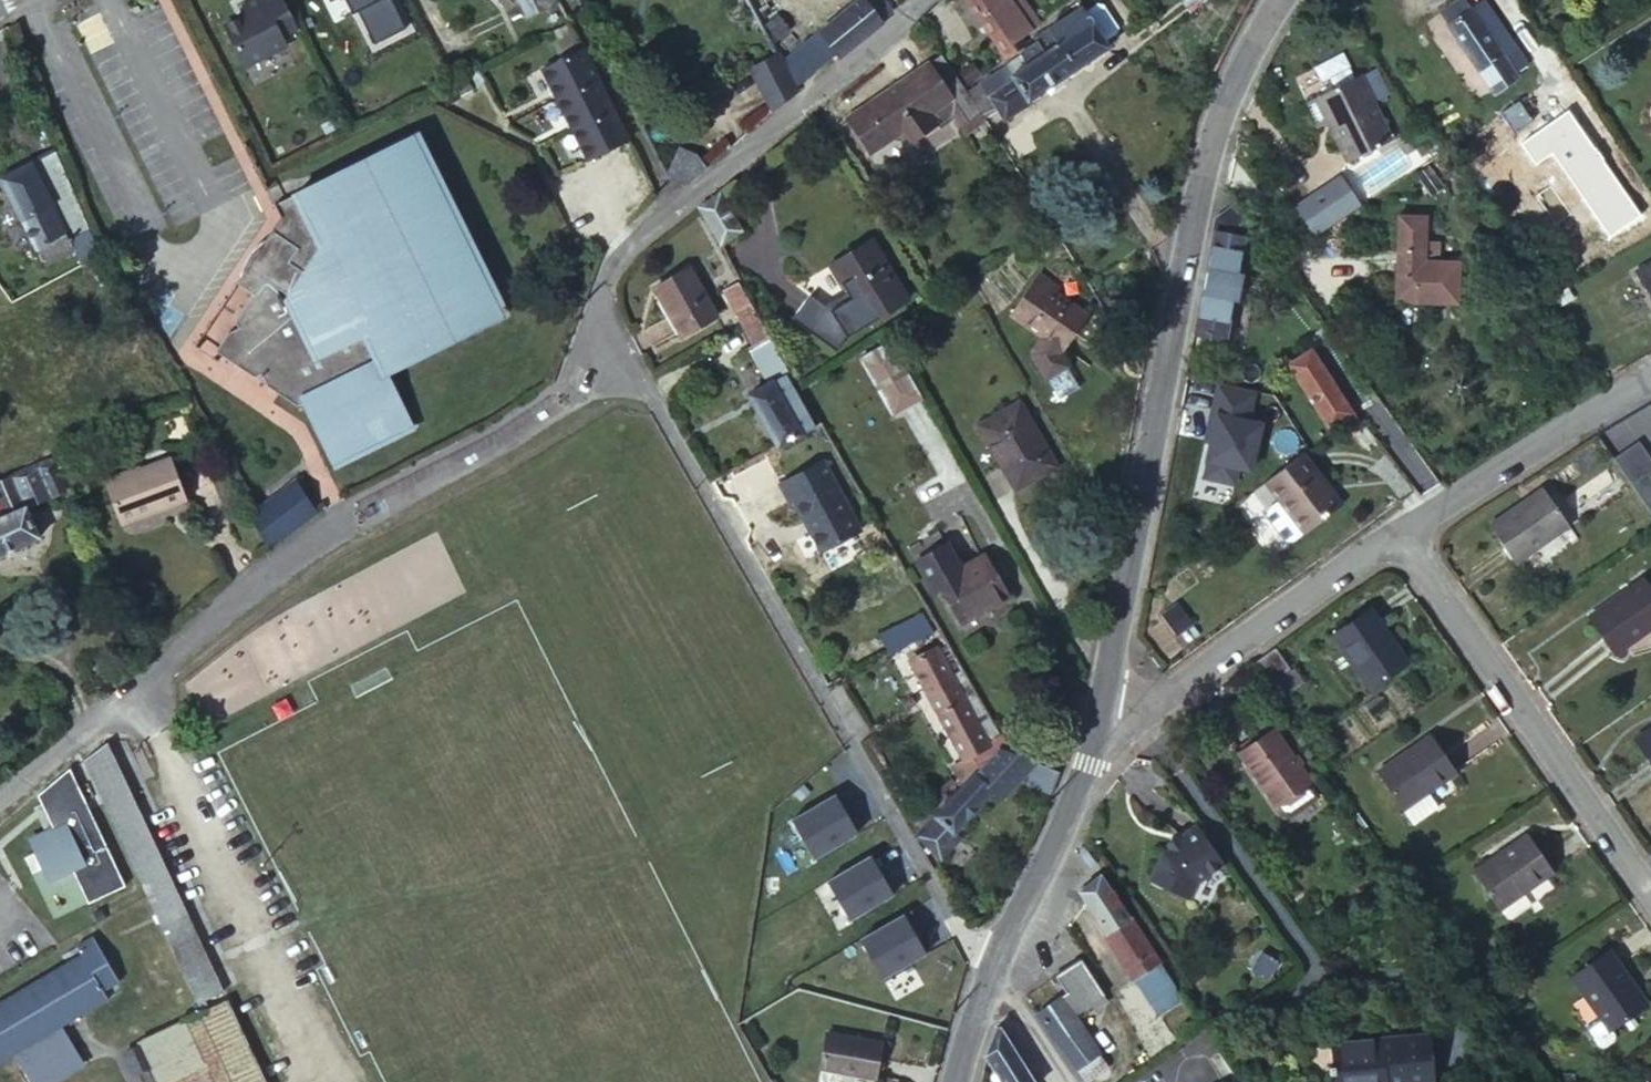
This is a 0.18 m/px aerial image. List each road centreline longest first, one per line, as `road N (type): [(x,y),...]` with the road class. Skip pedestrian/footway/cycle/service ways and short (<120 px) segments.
road 1 (residential): [(594,332),(647,385),(988,978)]
road 2 (residential): [(1097,730),(1212,141),(1278,0)]
road 3 (residential): [(926,0),(672,205),(611,266),(594,332)]
road 4 (unclassified): [(0,800),(239,595),(358,514)]
road 5 (residential): [(1402,532),(1650,894)]
road 6 (residential): [(1097,730),(1176,687),(1402,532)]
road 7 (residential): [(1402,532),(1650,372)]
road 8 (residential): [(988,978),(1089,766),(1097,730)]
road 9 (residential): [(988,978),(1054,1081)]

